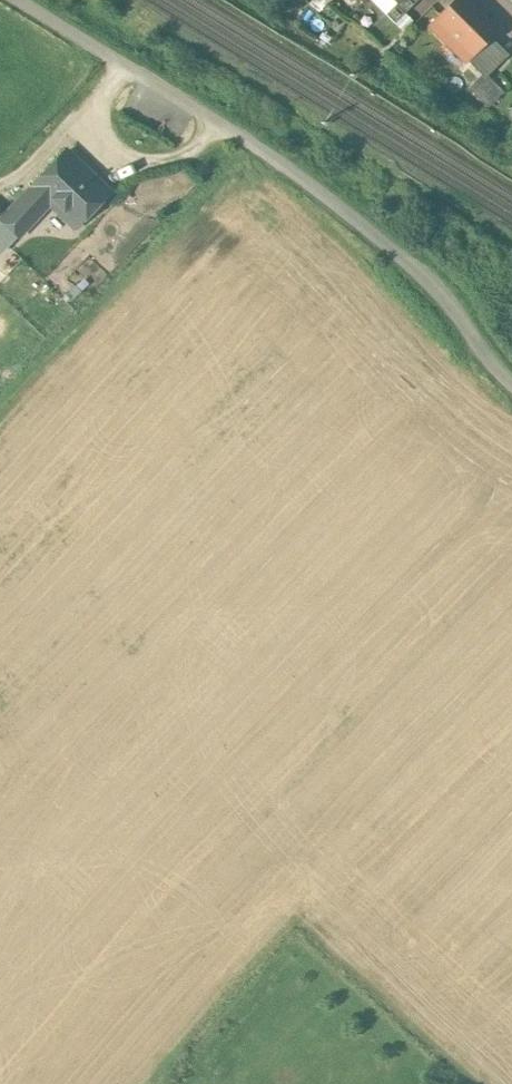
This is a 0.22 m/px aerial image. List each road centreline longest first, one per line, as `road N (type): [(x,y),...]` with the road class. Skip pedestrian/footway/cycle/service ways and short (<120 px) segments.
road 1 (unclassified): [(511,382),(437,290),(233,135),(16,0)]

